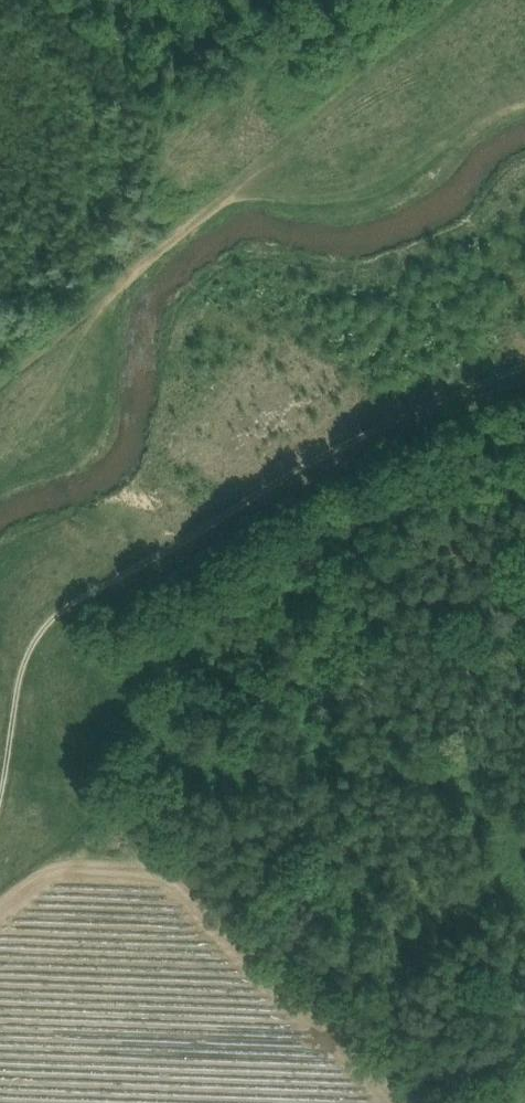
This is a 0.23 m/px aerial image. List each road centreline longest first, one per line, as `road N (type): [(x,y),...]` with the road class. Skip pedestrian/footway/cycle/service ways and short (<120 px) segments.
road 1 (track): [(524,372),(378,431),(49,621),(18,667),(0,785)]
road 2 (track): [(524,859),(497,822),(452,791),(238,758),(166,735)]
road 3 (track): [(342,0),(226,84)]

